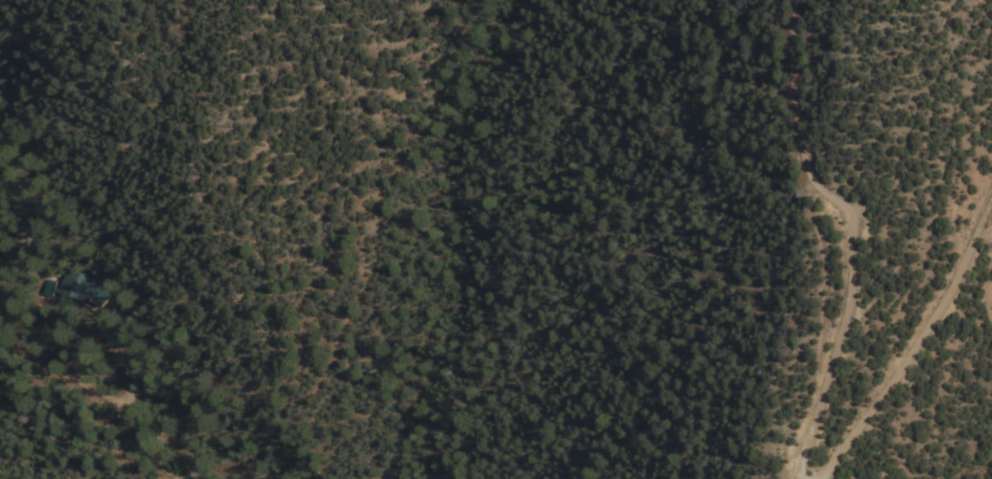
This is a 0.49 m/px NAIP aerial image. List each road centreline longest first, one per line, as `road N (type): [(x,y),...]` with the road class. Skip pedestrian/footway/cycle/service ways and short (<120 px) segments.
road 1 (residential): [(803,478),(857,265),(852,219),(819,188),(805,160),(794,89),(796,0)]
road 2 (residential): [(991,195),(949,297),(820,478)]
road 3 (residential): [(0,326),(130,403),(146,443),(180,478)]

